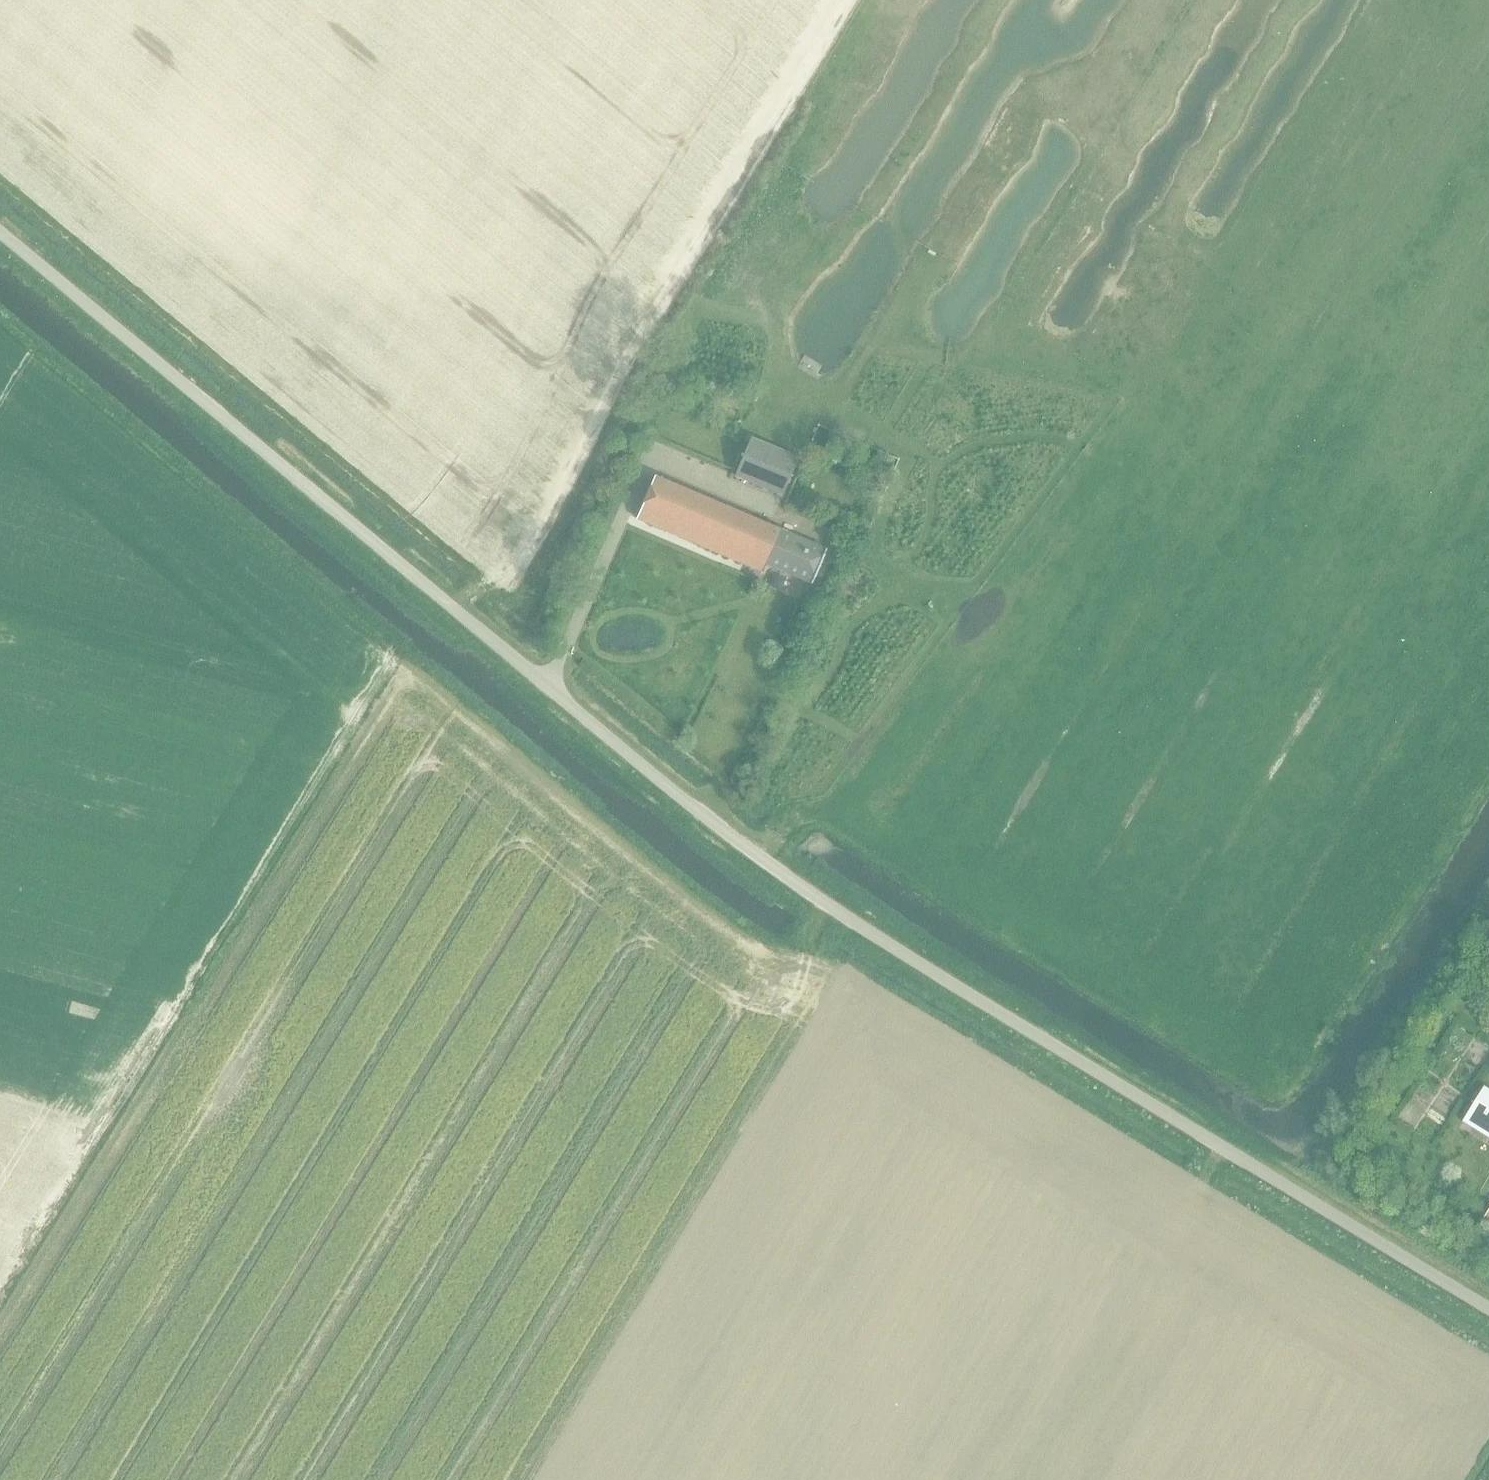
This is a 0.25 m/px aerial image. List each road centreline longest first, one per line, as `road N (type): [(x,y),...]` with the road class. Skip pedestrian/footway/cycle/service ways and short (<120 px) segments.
road 1 (unclassified): [(1488,1307),(828,908),(746,848),(0,225)]

